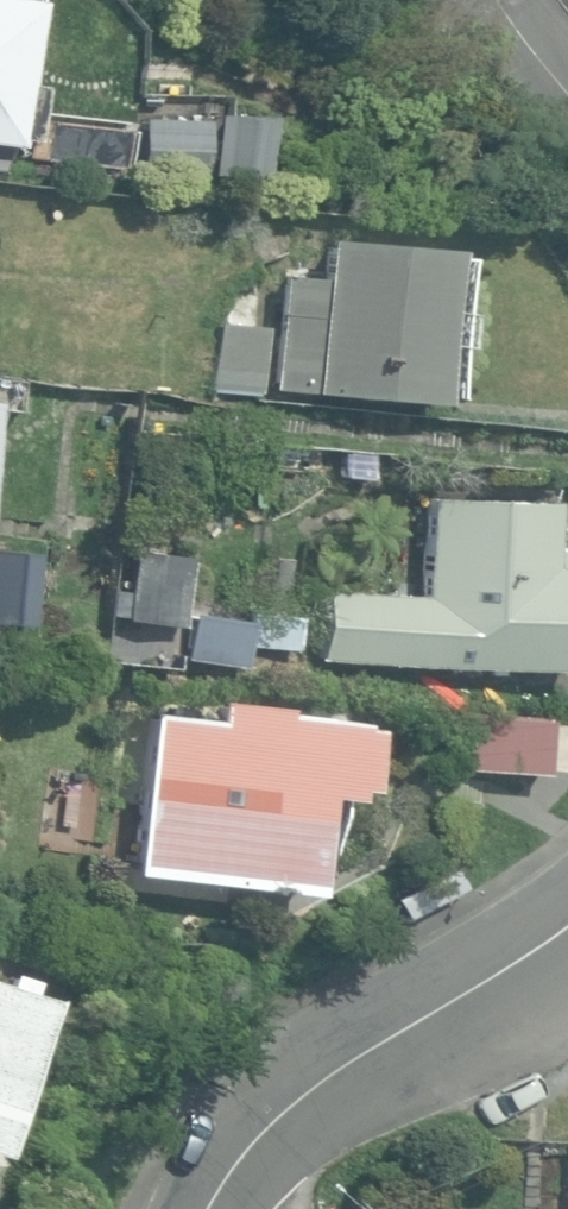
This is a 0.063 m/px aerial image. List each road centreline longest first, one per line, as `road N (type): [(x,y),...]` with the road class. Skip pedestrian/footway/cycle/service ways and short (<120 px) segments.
road 1 (residential): [(567,921),(512,964),(325,1065),(215,1208)]

